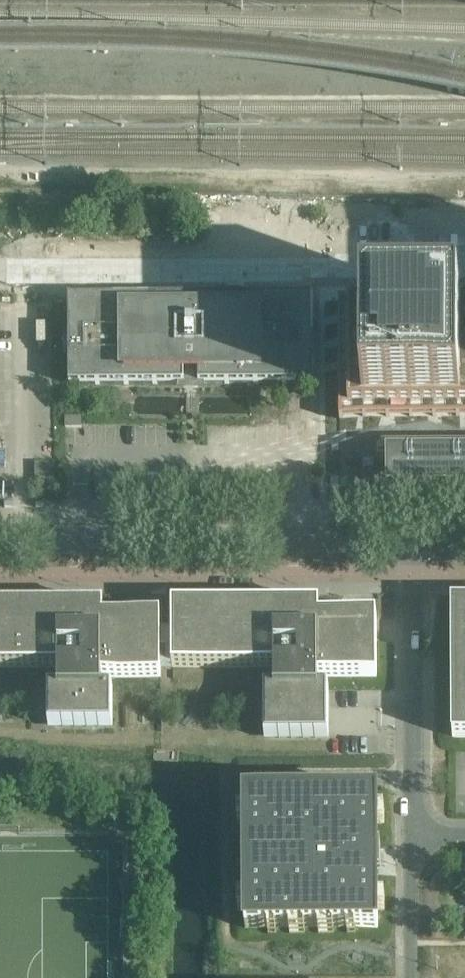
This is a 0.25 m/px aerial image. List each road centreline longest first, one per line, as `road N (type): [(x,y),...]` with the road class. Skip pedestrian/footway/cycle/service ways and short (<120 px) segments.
road 1 (unclassified): [(0,269),(464,269)]
road 2 (tertiary): [(0,541),(416,540)]
road 3 (unclassified): [(414,834),(416,540)]
road 4 (unclassified): [(414,834),(412,977)]

